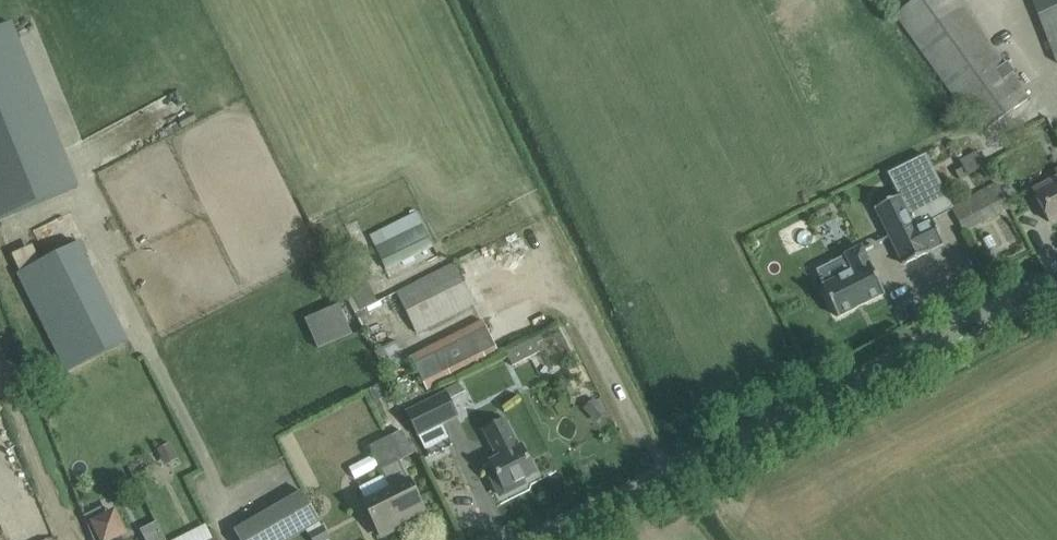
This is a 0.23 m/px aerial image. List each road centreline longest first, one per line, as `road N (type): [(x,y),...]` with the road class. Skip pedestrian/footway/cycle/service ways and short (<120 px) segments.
road 1 (tertiary): [(554,539),(1056,286)]

